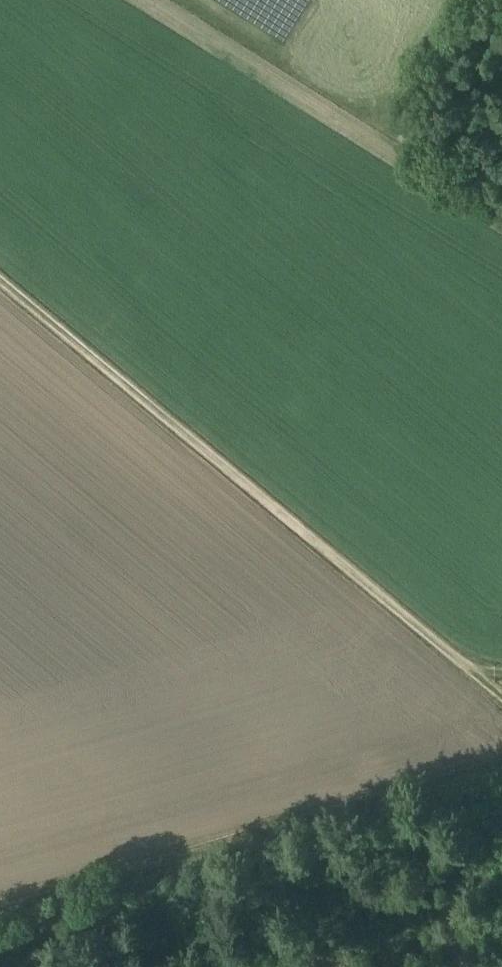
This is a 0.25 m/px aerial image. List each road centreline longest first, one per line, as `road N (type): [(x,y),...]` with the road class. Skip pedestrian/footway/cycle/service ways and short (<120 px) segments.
road 1 (track): [(0,278),(501,696)]
road 2 (track): [(0,895),(501,750)]

